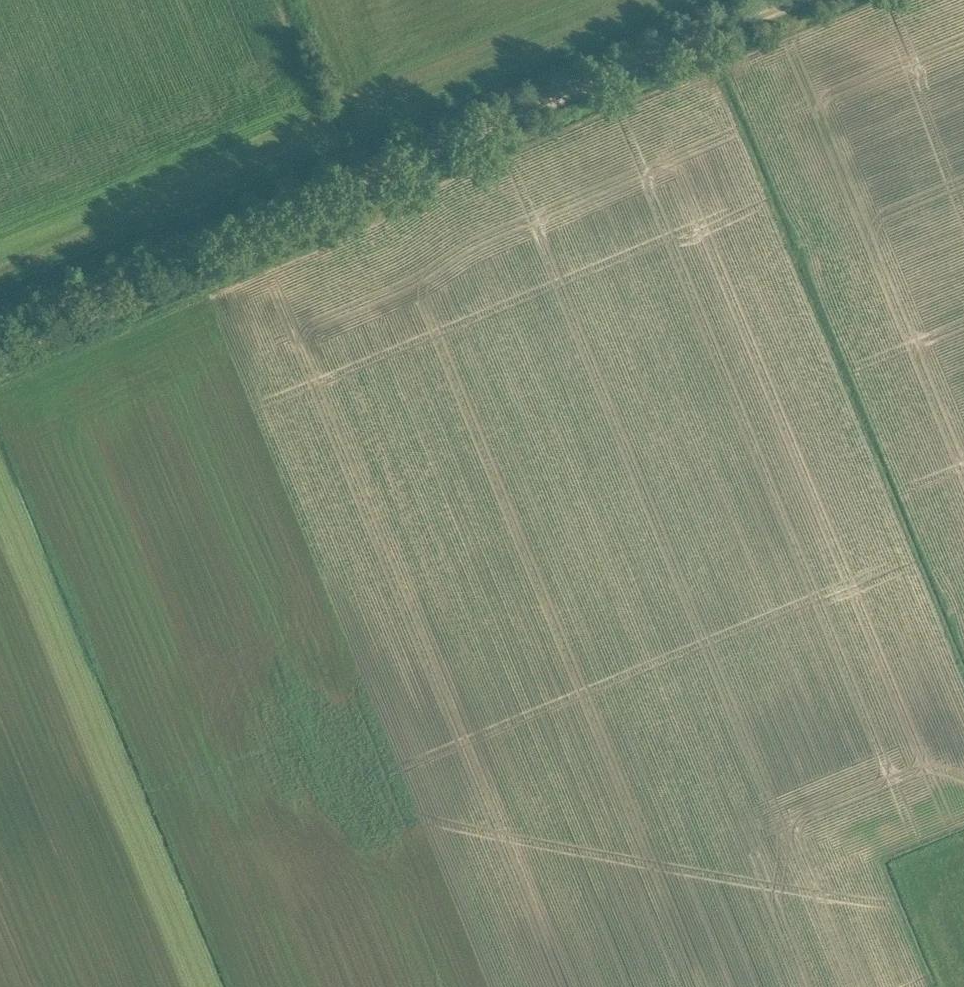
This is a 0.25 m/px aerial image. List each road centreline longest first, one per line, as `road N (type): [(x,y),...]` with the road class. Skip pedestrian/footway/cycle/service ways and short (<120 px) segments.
road 1 (track): [(801,0),(0,335)]

